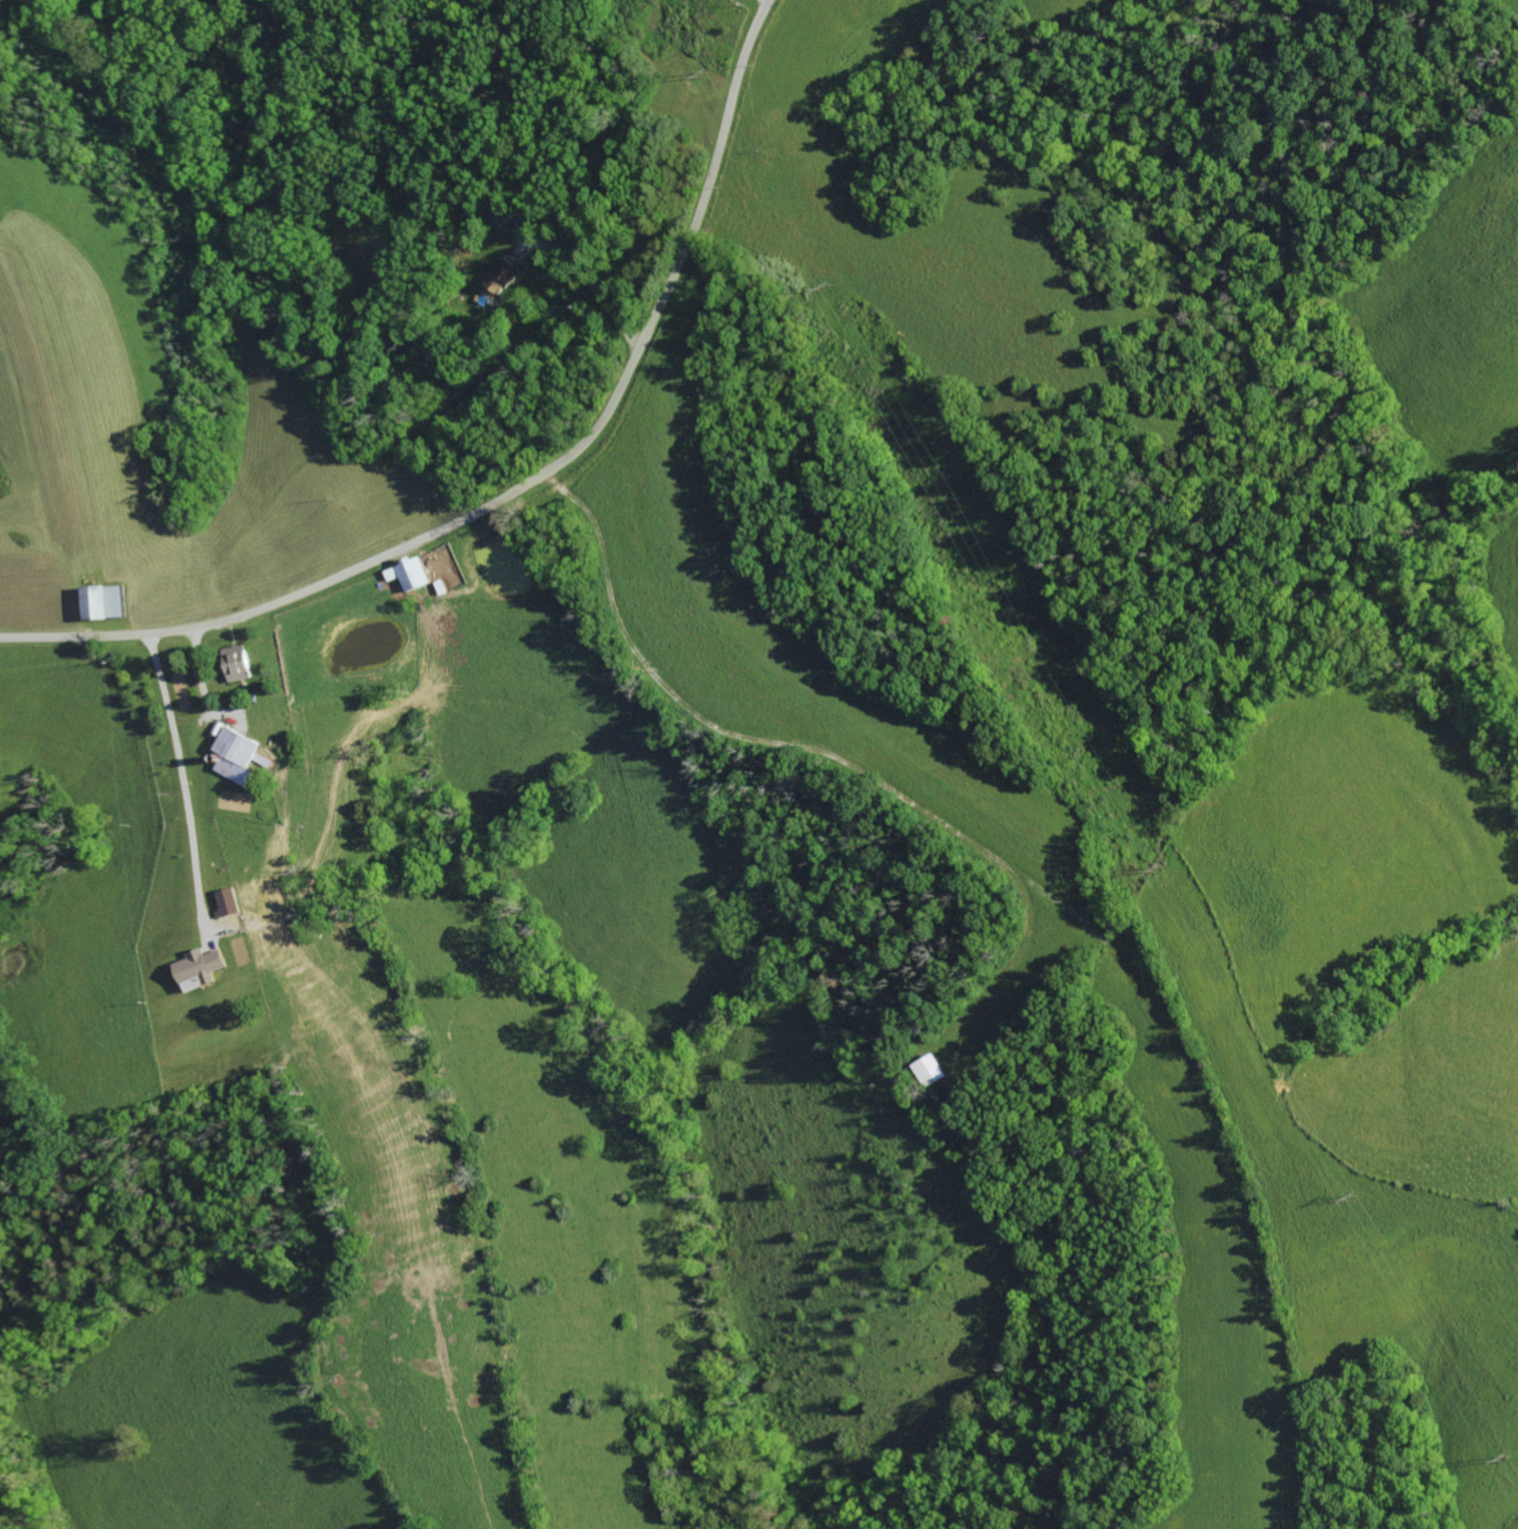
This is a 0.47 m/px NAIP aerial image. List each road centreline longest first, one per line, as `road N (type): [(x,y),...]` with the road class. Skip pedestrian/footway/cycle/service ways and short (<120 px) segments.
road 1 (residential): [(0,639),(153,635),(247,616),(455,528),(585,449),(619,401),(688,255),(720,165),(748,45),(770,0)]

